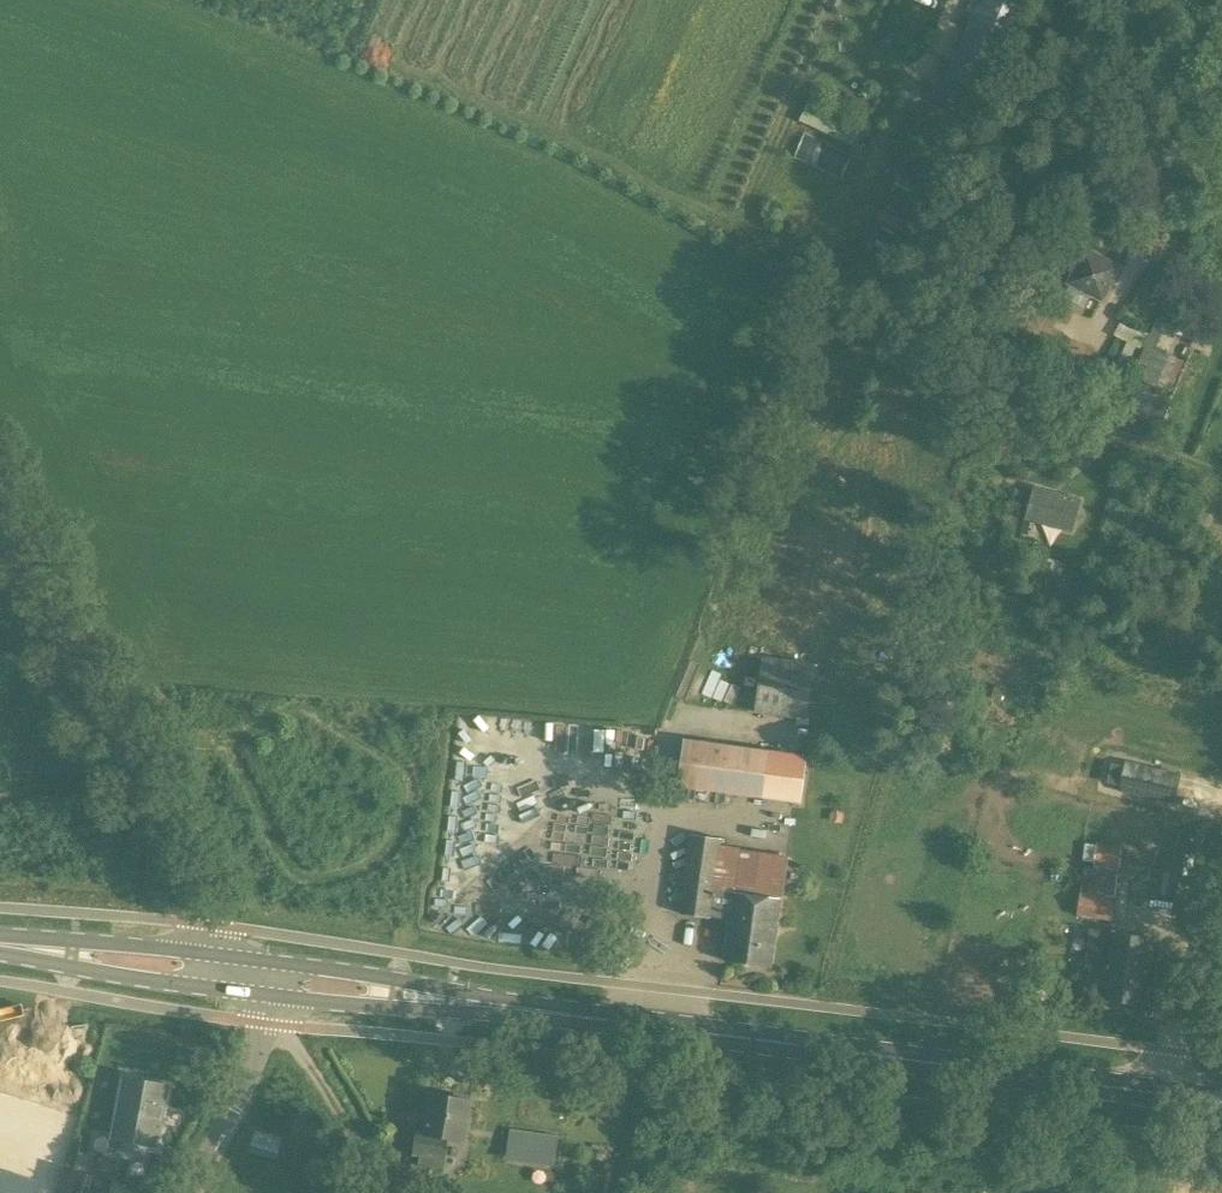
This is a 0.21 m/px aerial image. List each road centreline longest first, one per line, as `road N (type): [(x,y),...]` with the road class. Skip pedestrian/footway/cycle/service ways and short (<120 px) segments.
road 1 (primary): [(1221,1098),(251,974)]
road 2 (unclassified): [(251,974),(0,524)]
road 3 (primary): [(251,974),(0,943)]
road 4 (unclassified): [(187,1192),(273,1023),(251,974)]
road 5 (track): [(1221,871),(1177,1010),(1164,1090)]
road 6 (track): [(384,1192),(294,1041),(273,1023)]

